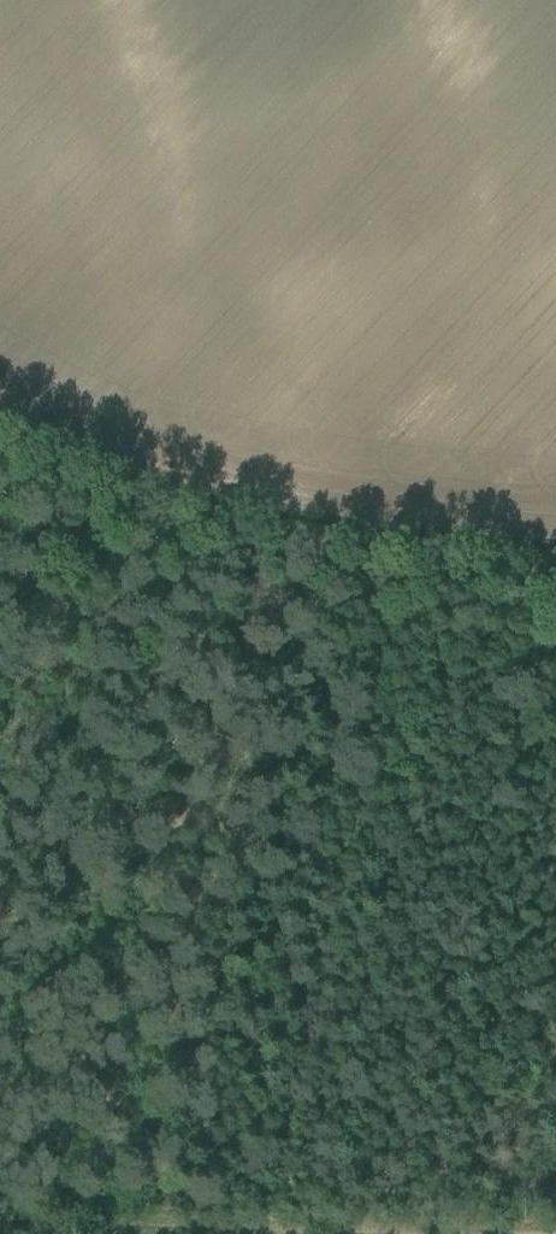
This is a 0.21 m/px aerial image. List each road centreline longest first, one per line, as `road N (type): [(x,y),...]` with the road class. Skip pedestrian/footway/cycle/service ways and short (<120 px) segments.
road 1 (track): [(0,519),(156,505),(369,542),(555,626)]
road 2 (track): [(0,1218),(555,1229)]

